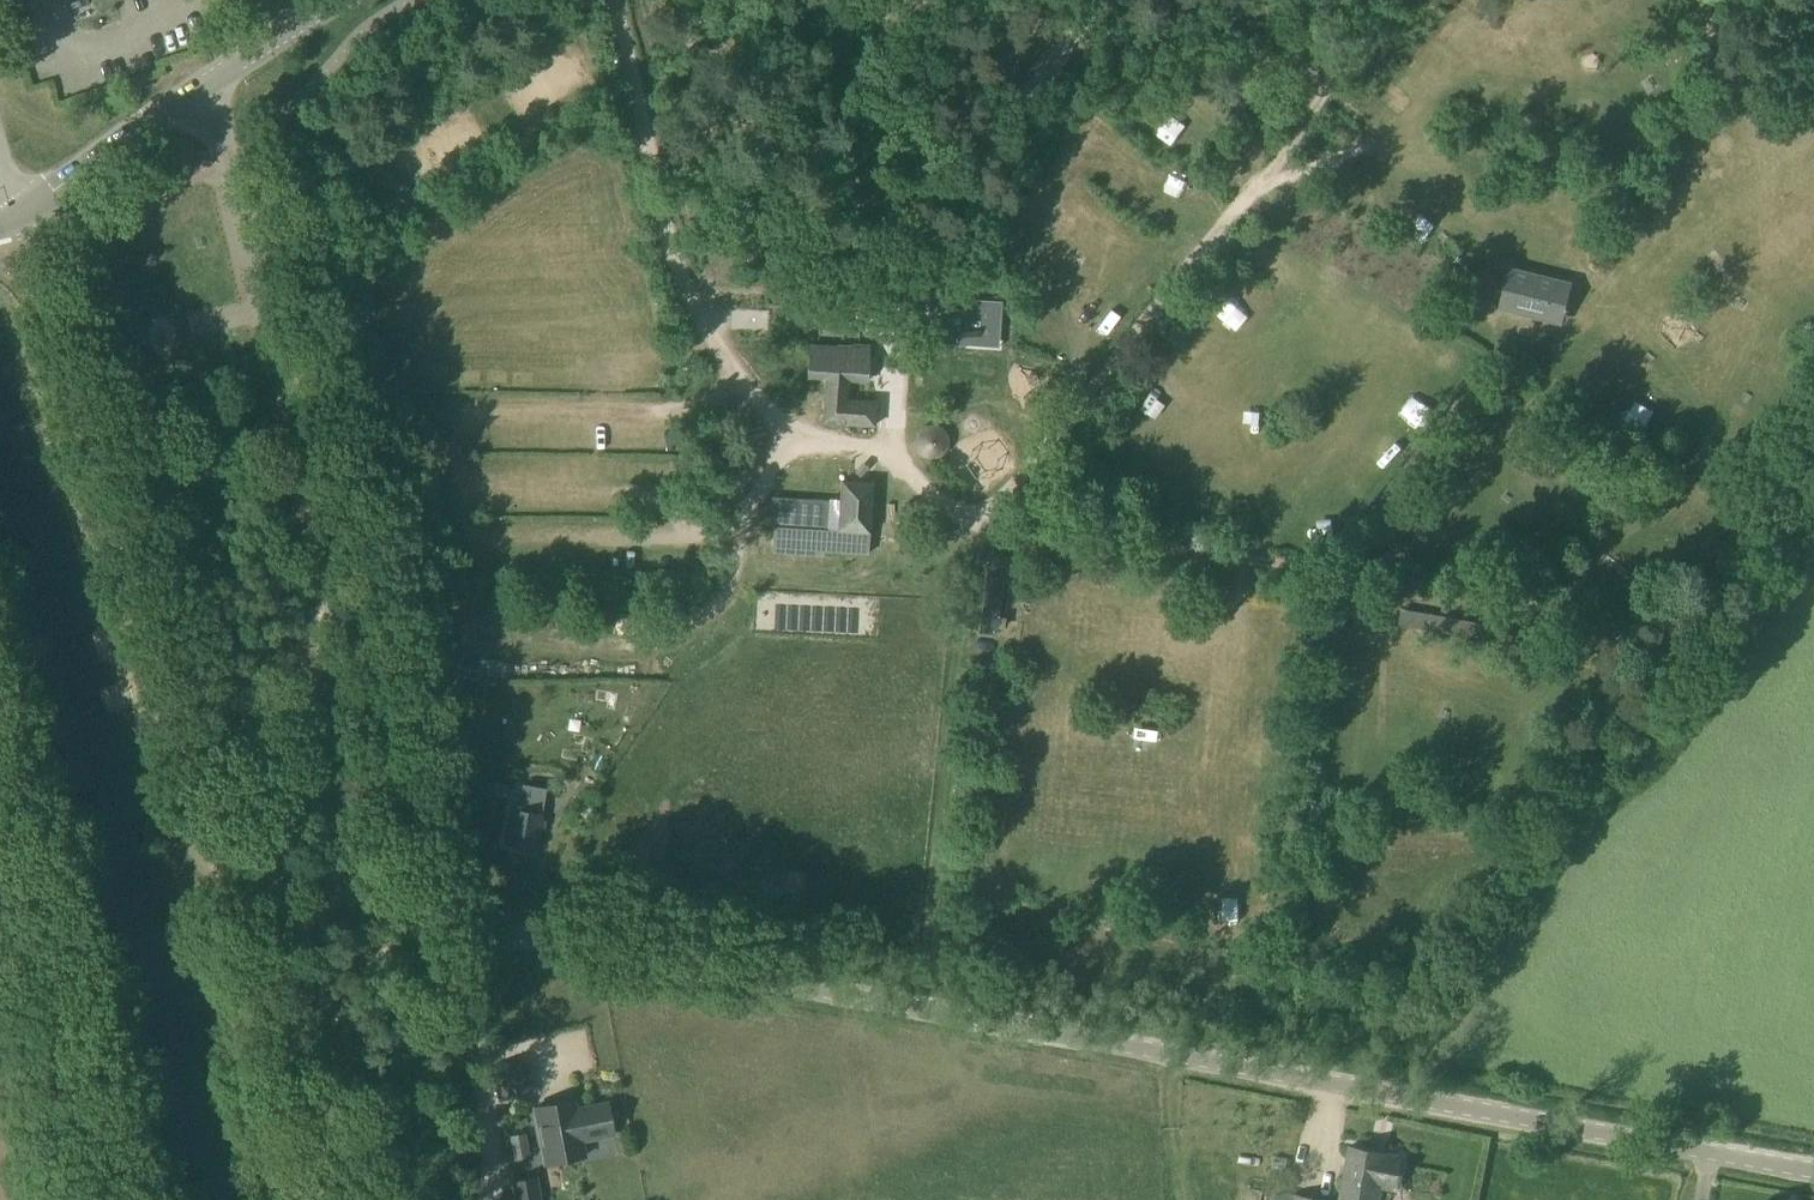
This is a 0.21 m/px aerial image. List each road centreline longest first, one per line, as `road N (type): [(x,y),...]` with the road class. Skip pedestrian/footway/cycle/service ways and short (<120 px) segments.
road 1 (tertiary): [(1813,1171),(433,920),(394,906),(366,879)]
road 2 (tertiary): [(366,879),(325,772),(334,610),(316,500),(227,155),(198,89)]
road 3 (unclassified): [(298,1199),(333,1130),(295,981),(296,949),(317,913),(366,879)]
road 4 (secondary): [(100,1199),(0,849)]
road 5 (tertiary): [(20,215),(198,89)]
road 6 (tertiary): [(198,89),(337,0)]

